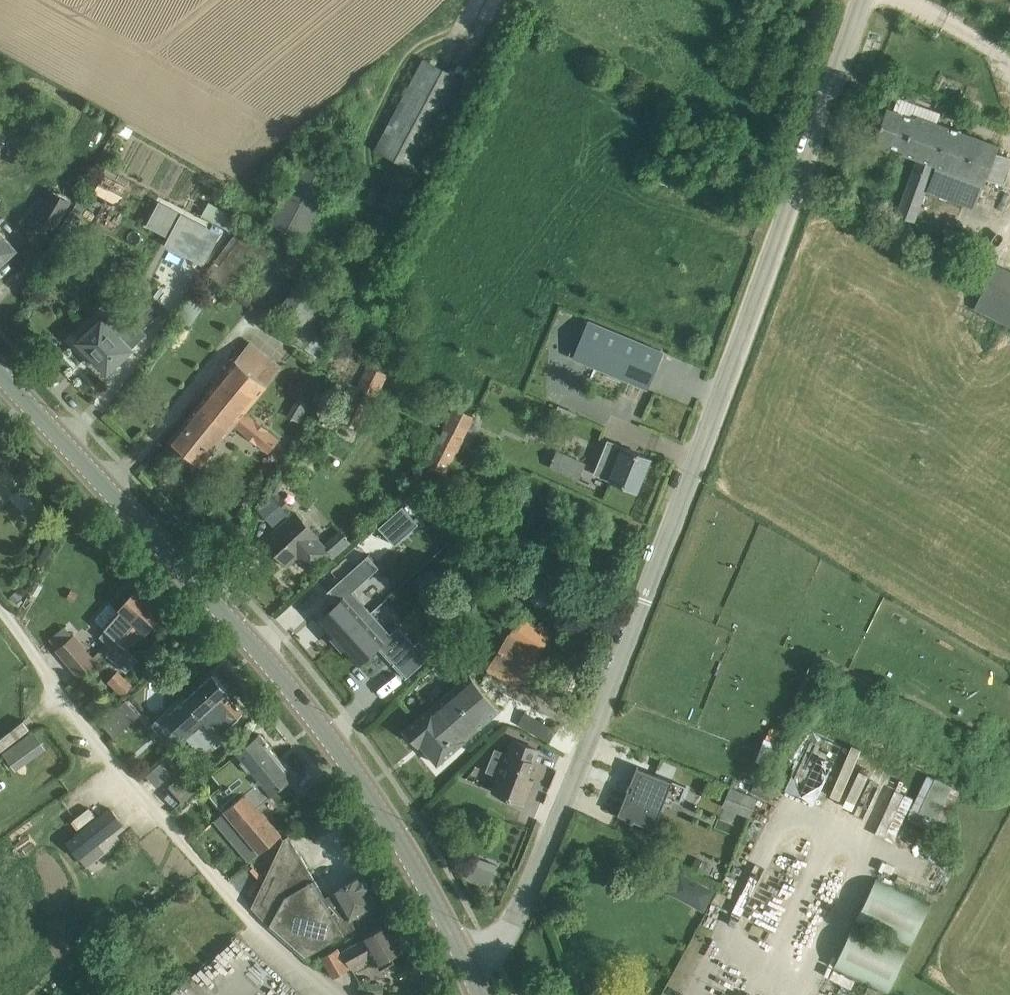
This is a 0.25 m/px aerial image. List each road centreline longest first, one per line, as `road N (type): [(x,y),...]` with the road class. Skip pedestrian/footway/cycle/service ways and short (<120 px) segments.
road 1 (unclassified): [(466,959),(503,933),(643,599),(859,0)]
road 2 (primary): [(466,959),(395,829),(255,635),(0,369)]
road 3 (track): [(0,614),(168,833),(245,912)]
road 4 (unclassified): [(245,912),(337,994)]

